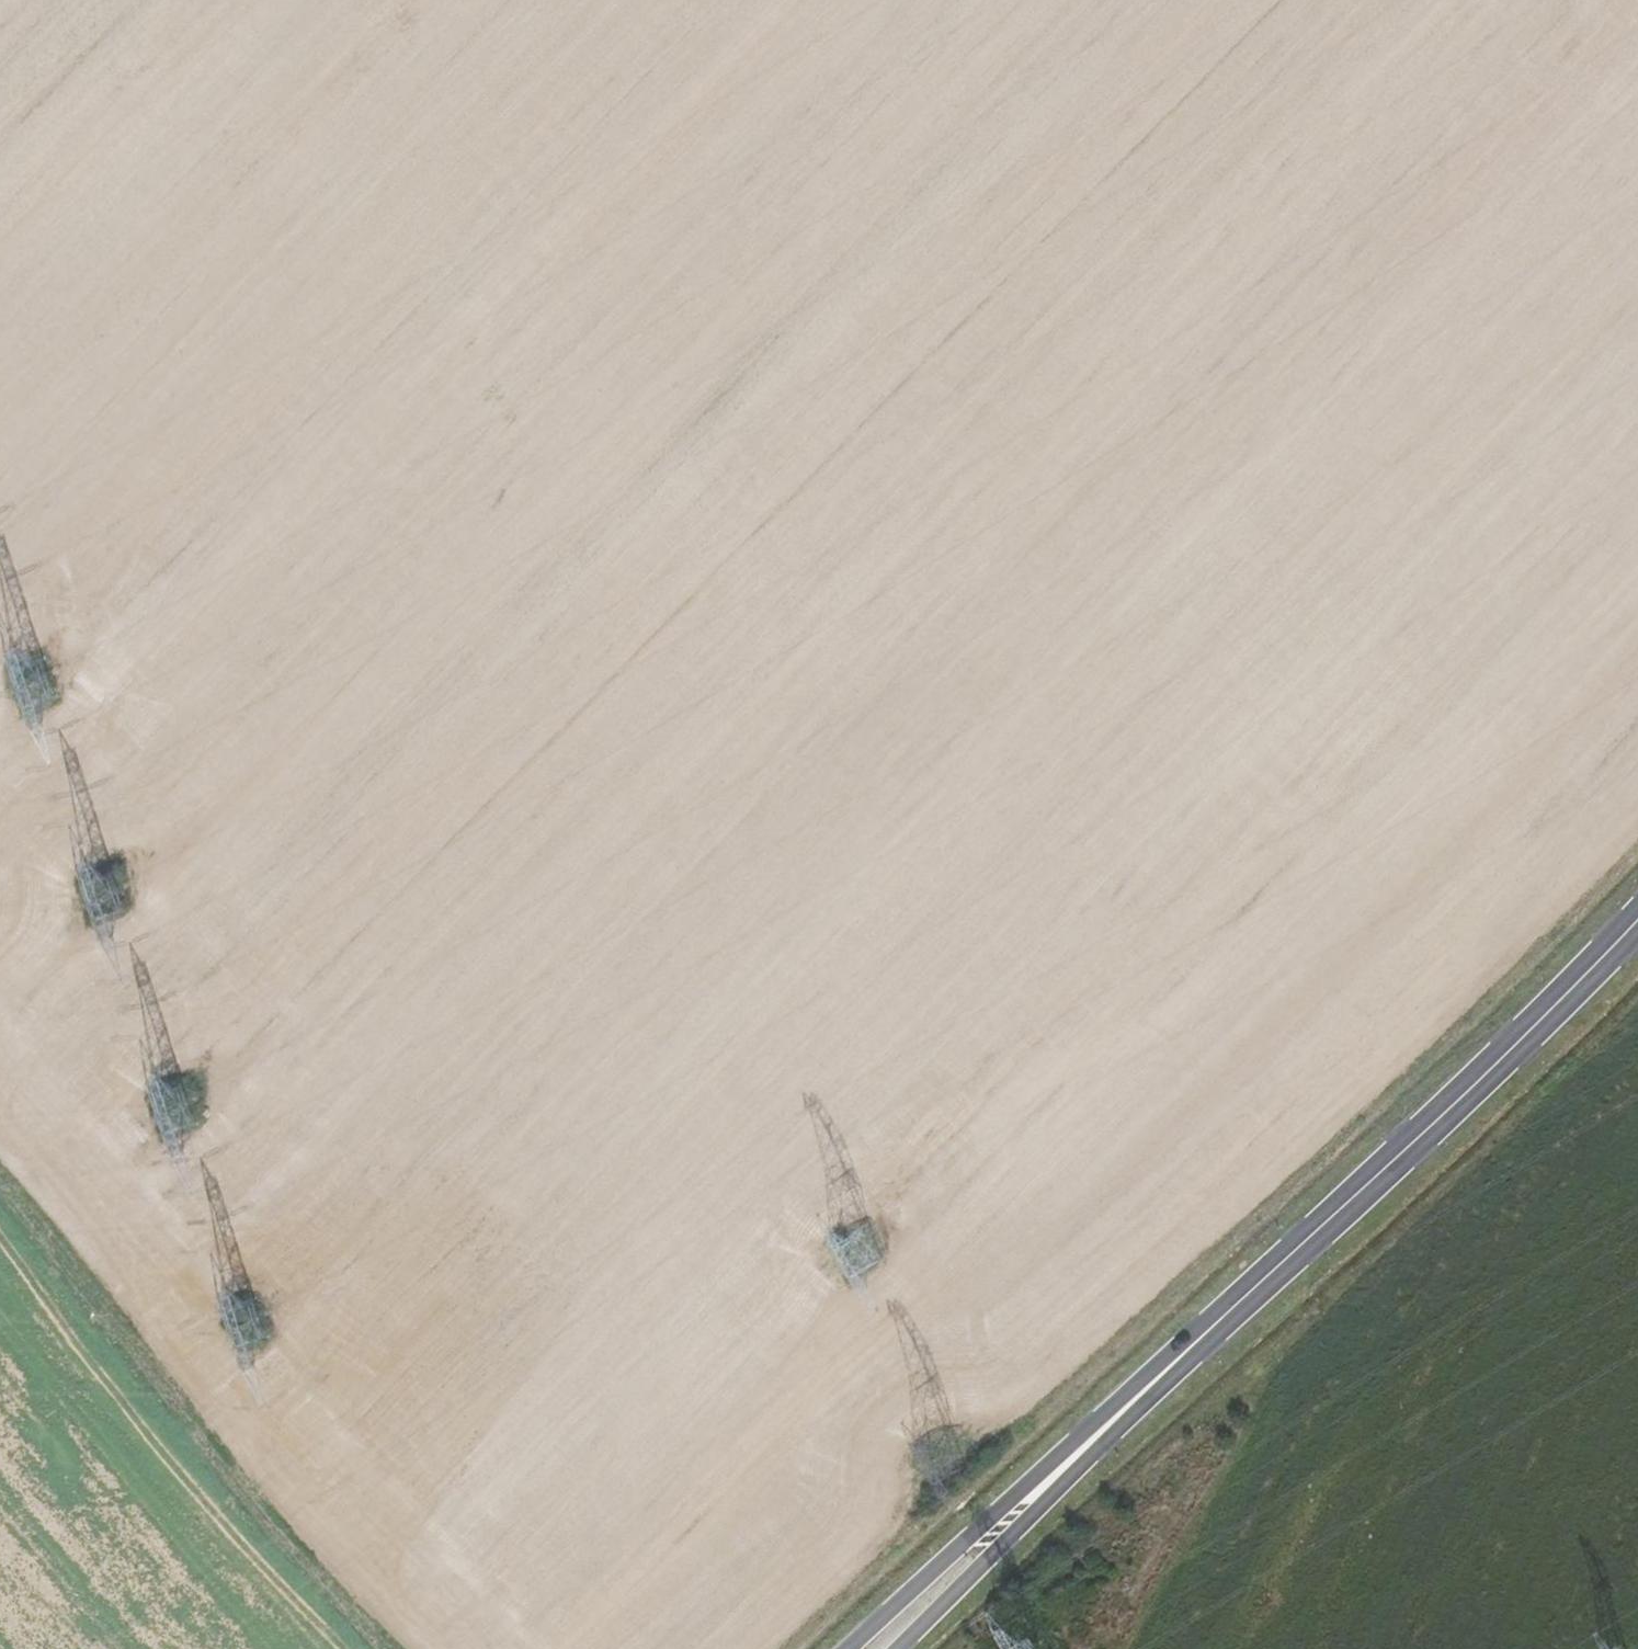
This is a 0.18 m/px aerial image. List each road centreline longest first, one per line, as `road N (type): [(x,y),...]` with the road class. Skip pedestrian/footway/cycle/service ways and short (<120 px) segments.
road 1 (secondary): [(863,1648),(1510,1053),(1637,915)]
road 2 (track): [(0,1206),(389,1648)]

